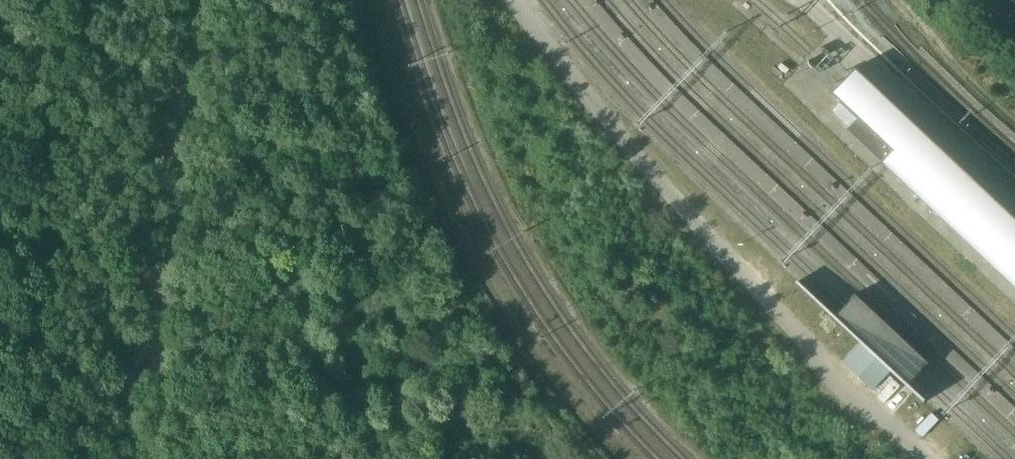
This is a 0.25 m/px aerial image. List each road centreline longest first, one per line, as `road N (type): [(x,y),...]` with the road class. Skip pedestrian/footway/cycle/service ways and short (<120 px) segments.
road 1 (track): [(1014,122),(896,0)]

